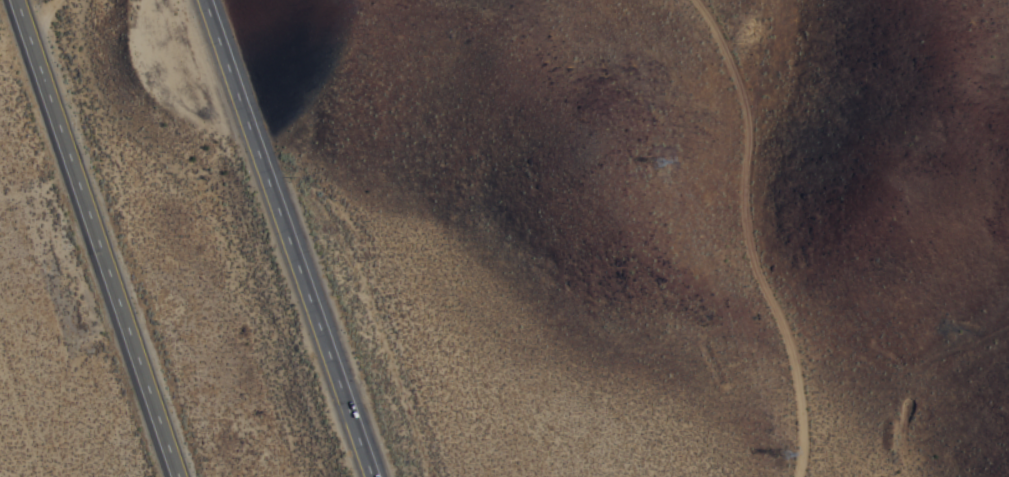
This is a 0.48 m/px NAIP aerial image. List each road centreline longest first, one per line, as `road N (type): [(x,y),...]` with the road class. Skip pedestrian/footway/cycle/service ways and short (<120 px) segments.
road 1 (trunk): [(374,476),(208,0)]
road 2 (trunk): [(20,0),(182,476)]
road 3 (track): [(695,0),(744,98),(747,234),(793,360),(803,441),(795,476)]

